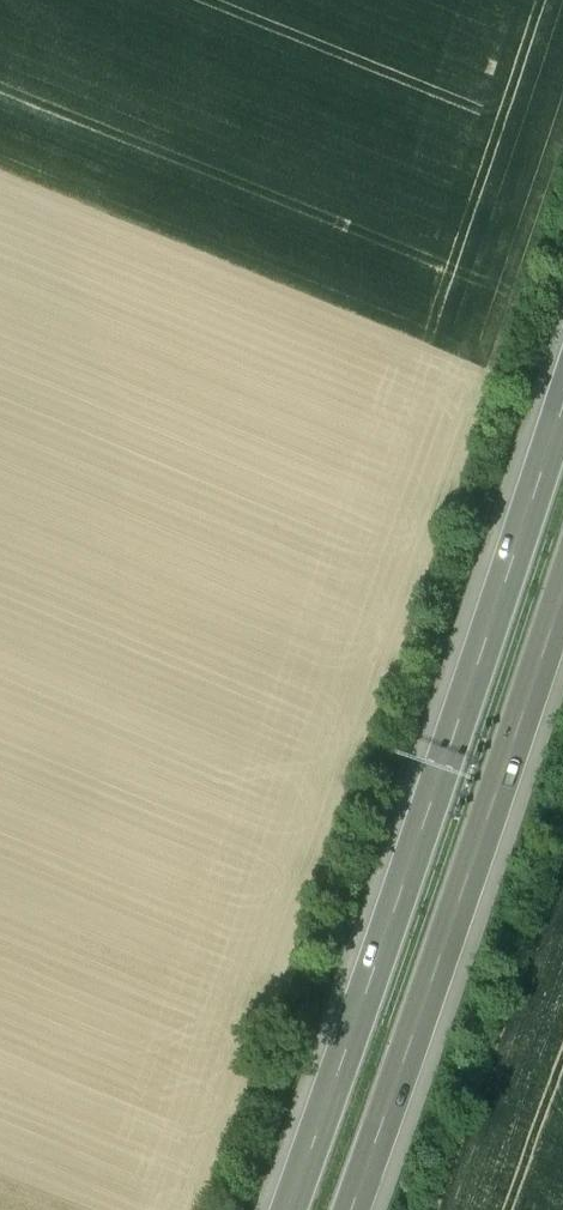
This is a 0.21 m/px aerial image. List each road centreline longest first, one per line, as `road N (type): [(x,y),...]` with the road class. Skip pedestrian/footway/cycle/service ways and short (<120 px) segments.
road 1 (motorway): [(562,391),(288,1209)]
road 2 (motorway): [(348,1209),(435,981),(562,597)]

